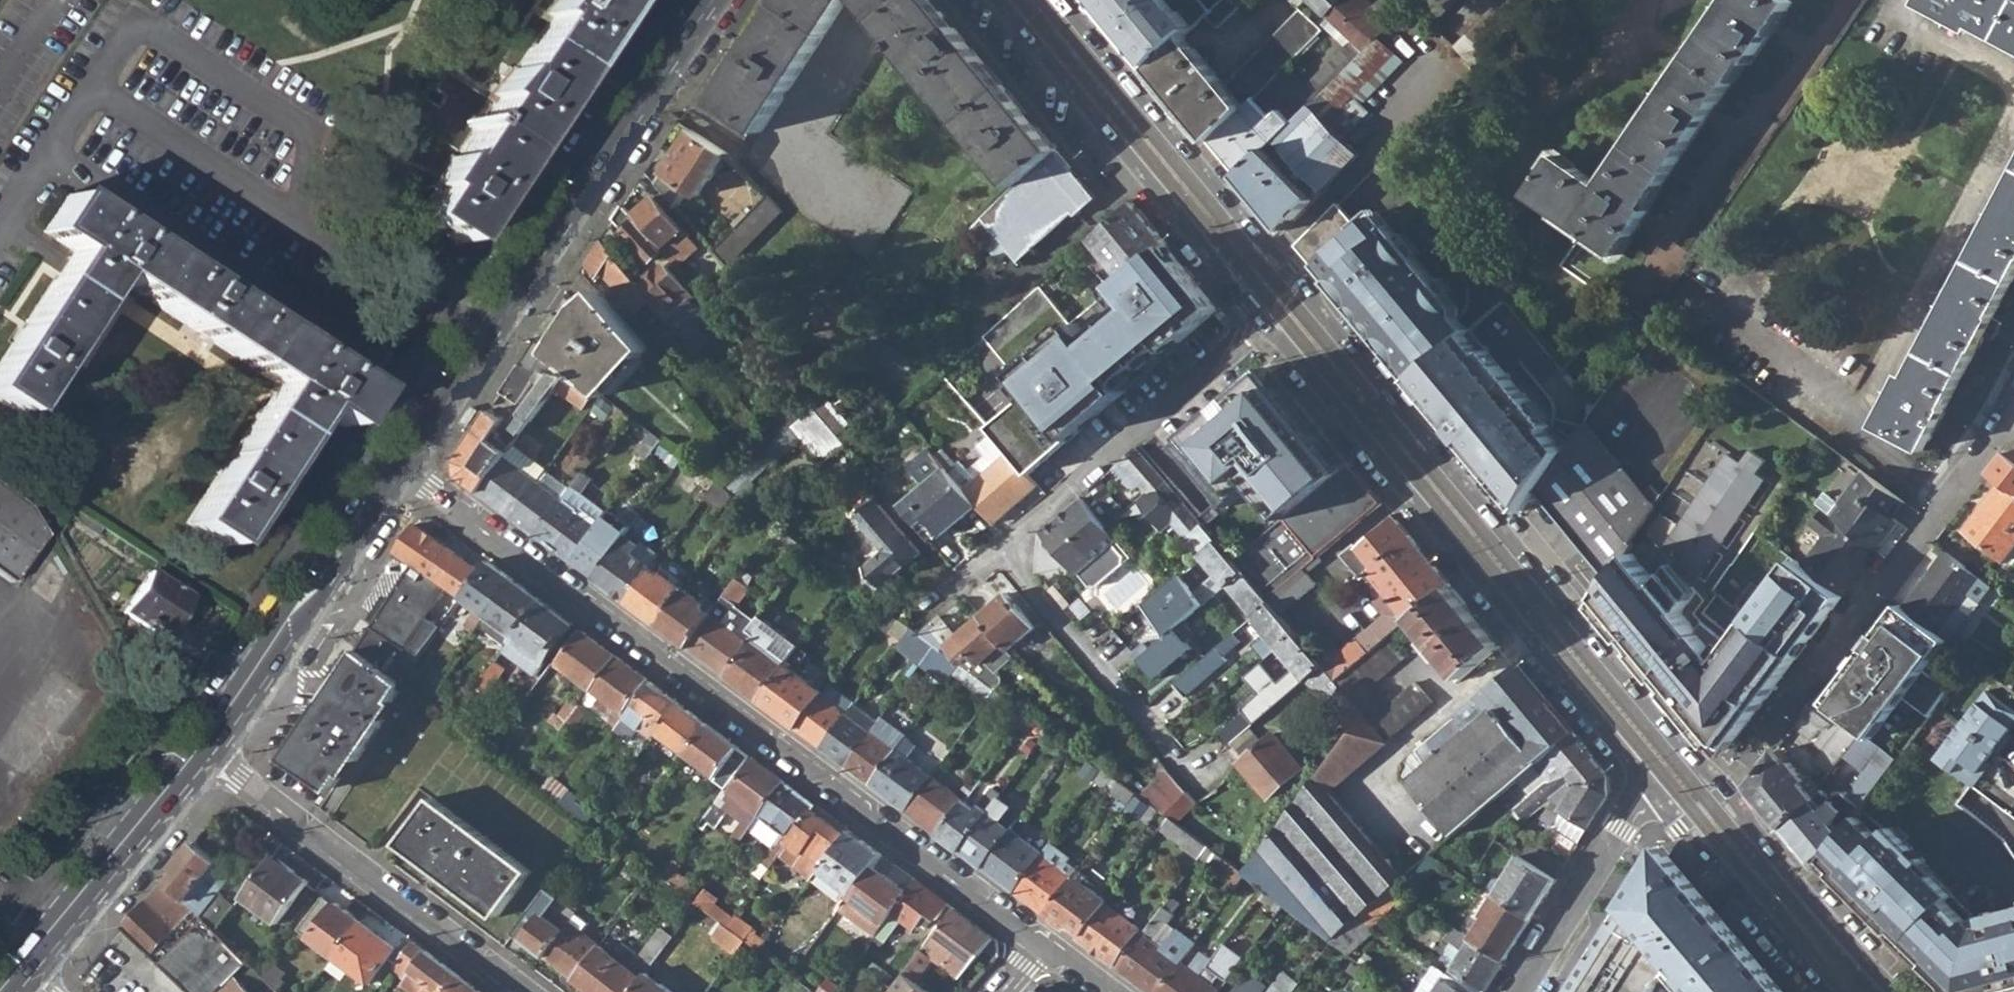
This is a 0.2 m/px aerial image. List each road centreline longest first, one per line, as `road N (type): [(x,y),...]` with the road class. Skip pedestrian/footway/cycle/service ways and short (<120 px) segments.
road 1 (secondary): [(1729,789),(1678,740),(1294,269),(1063,0)]
road 2 (residential): [(396,464),(1043,944)]
road 3 (secondary): [(1261,326),(1373,449),(1646,782)]
road 4 (secondary): [(396,464),(701,0)]
road 5 (residential): [(2009,413),(1729,789)]
road 6 (secondary): [(997,0),(1261,326)]
road 7 (residential): [(522,991),(201,752)]
road 8 (residential): [(1261,326),(998,554)]
road 9 (secondary): [(201,752),(396,464)]
road 10 (residential): [(998,554),(1159,748),(1208,791)]
road 11 (secondary): [(23,971),(201,752)]
road 12 (secondary): [(1646,782),(1826,991)]
road 13 (secondary): [(1899,991),(1833,924),(1729,789)]
road 14 (residential): [(1515,991),(1646,782)]

